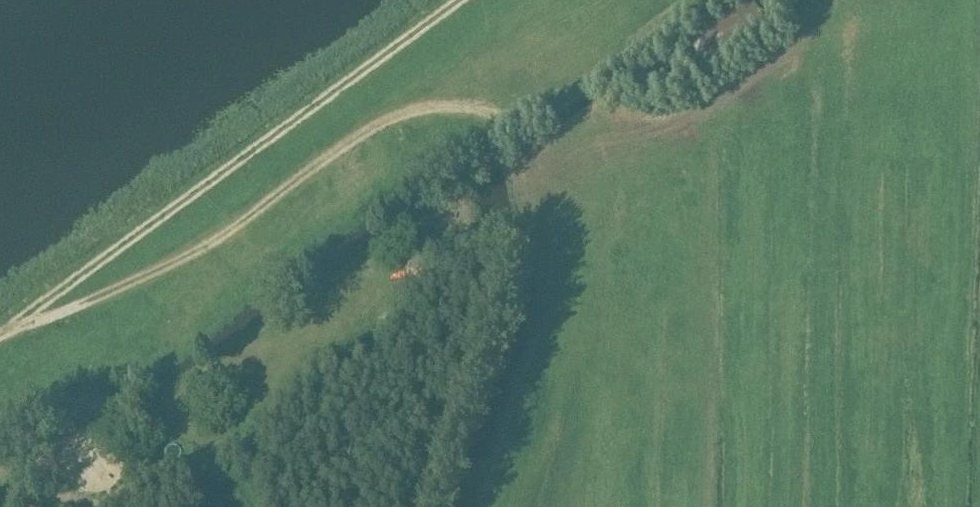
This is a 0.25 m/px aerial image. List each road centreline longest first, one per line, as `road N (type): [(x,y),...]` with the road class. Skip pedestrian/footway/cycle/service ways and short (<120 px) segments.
road 1 (unclassified): [(0,335),(371,66)]

